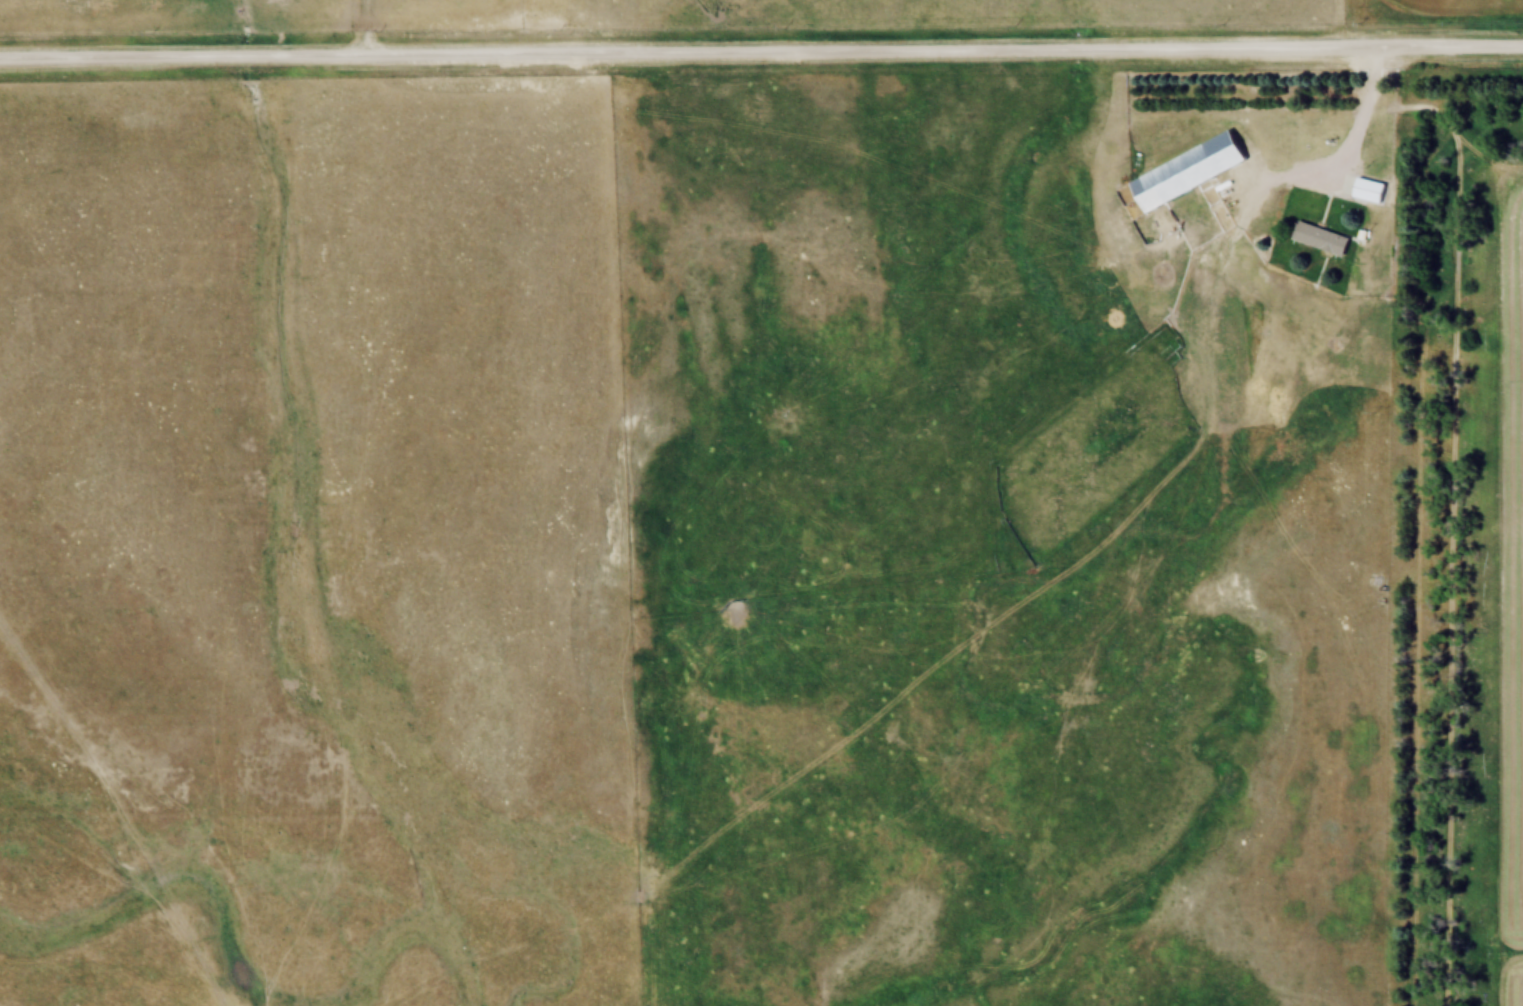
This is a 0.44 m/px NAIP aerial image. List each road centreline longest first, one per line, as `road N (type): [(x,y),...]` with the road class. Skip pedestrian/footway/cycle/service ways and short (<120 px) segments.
road 1 (residential): [(1522,52),(0,62)]

